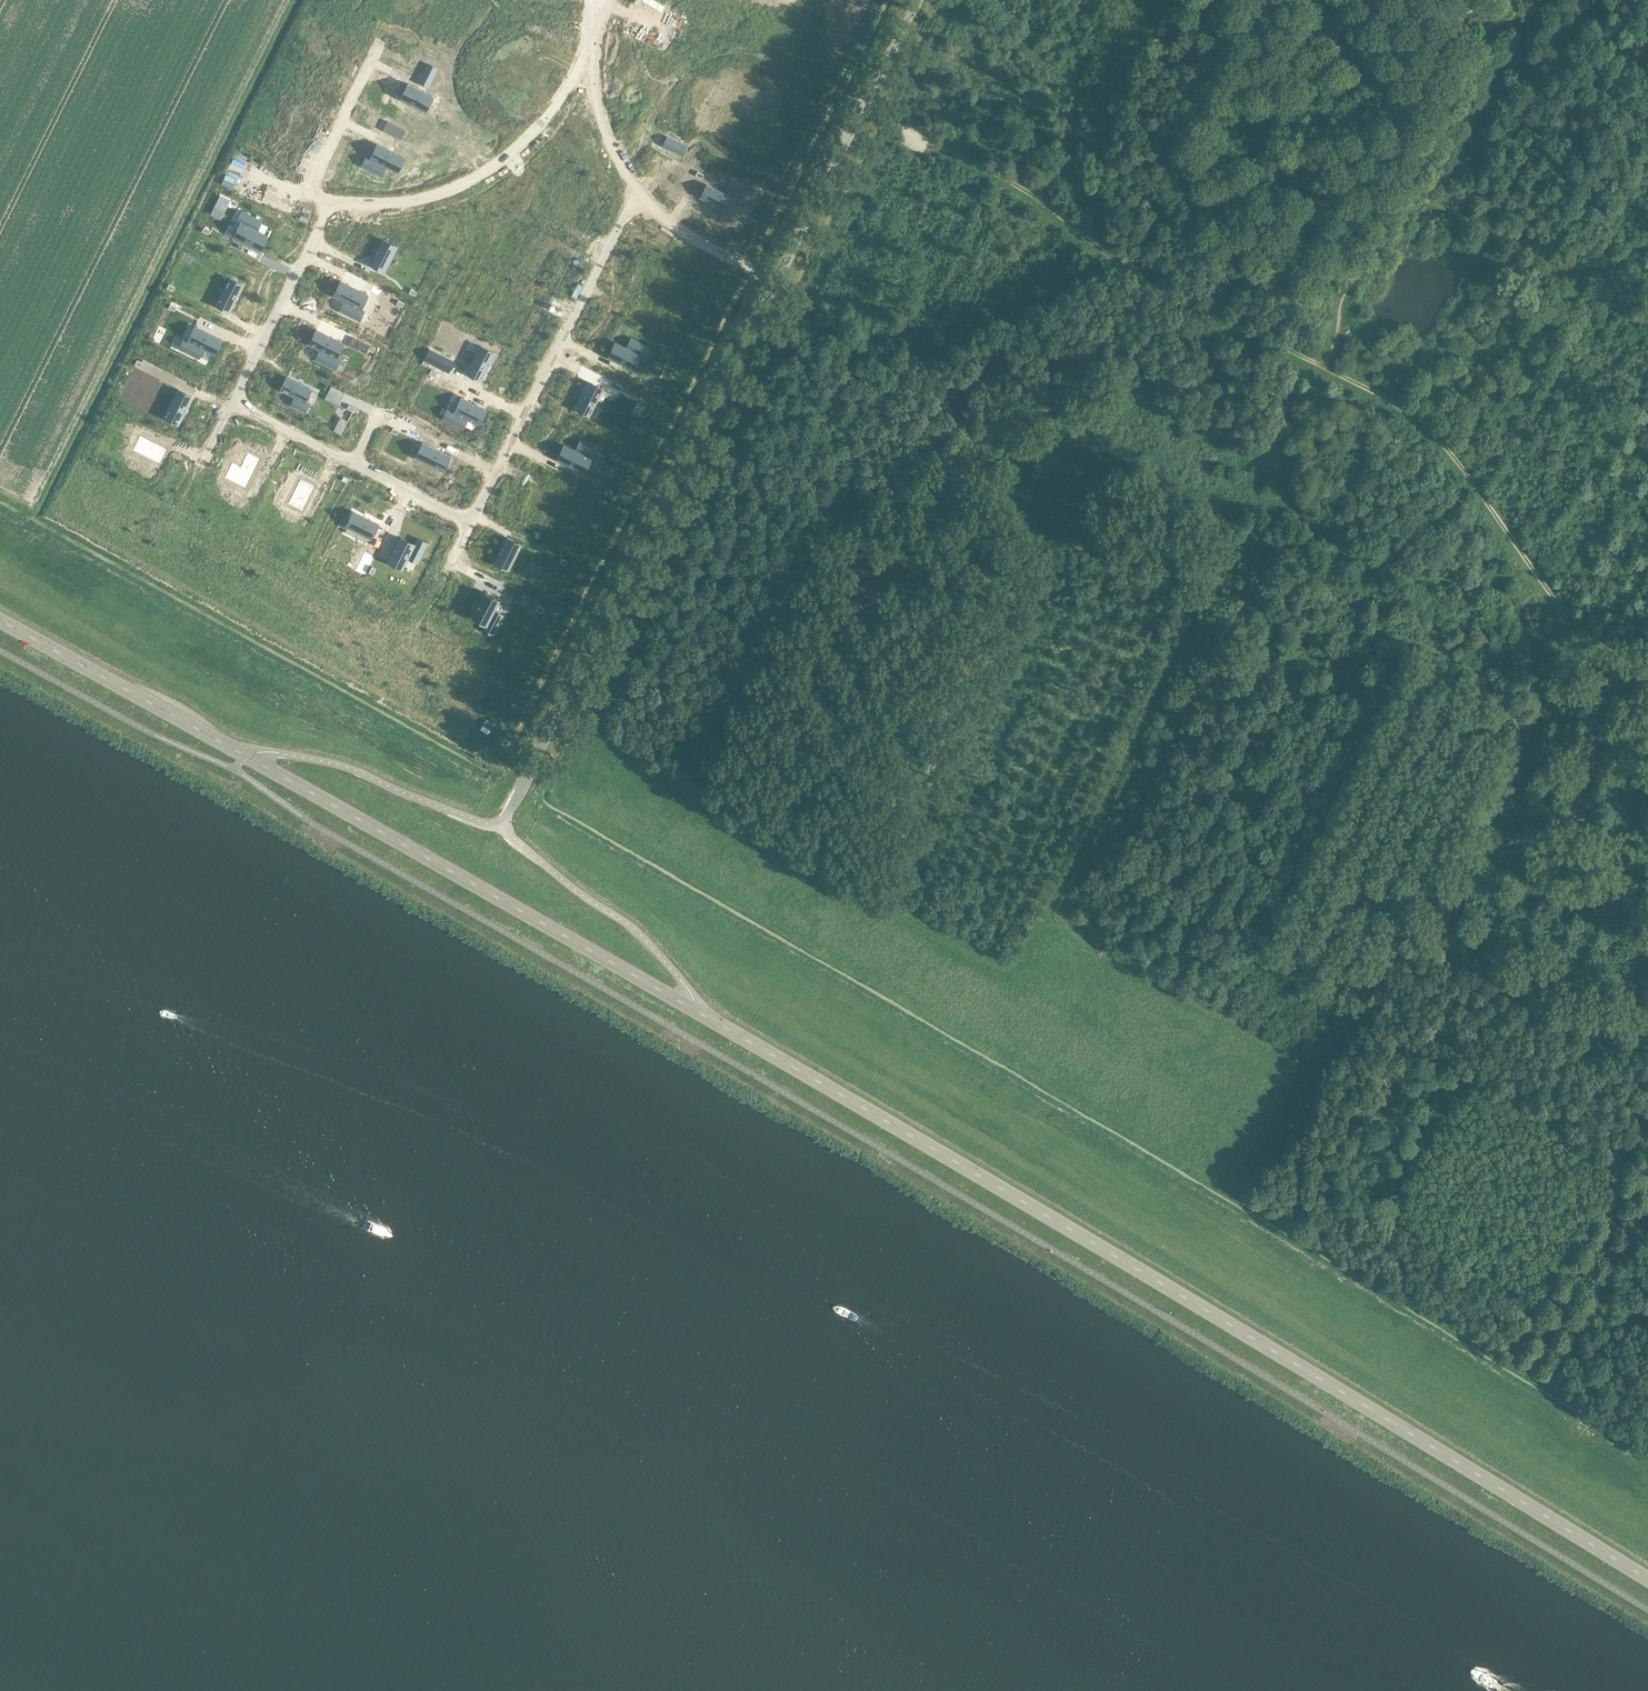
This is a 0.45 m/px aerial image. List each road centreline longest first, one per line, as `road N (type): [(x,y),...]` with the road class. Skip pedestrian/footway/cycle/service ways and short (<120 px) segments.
road 1 (tertiary): [(1647,1580),(704,1017)]
road 2 (track): [(864,106),(1033,195),(1111,256),(1411,414),(1453,454),(1570,617),(1647,675)]
road 3 (track): [(559,709),(996,965),(1020,956),(1218,578)]
road 4 (unclassified): [(502,823),(776,280)]
road 5 (tertiary): [(704,1017),(245,755)]
road 6 (residential): [(468,523),(640,195)]
road 7 (residential): [(329,204),(430,196),(514,152),(544,126),(594,36)]
road 8 (unclassified): [(776,280),(917,0)]
road 9 (unclassified): [(704,1017),(662,955),(502,823)]
road 10 (tertiary): [(245,755),(0,621)]
road 11 (unclassified): [(502,823),(480,822),(341,767),(245,755)]
road 12 (residential): [(329,204),(234,402)]
road 13 (track): [(1556,1323),(1647,1160)]
road 14 (residential): [(305,196),(381,41)]
road 15 (residential): [(594,36),(602,120),(640,195)]
road 16 (residential): [(640,195),(686,236),(776,280)]
road 17 (residential): [(234,402),(353,463)]
road 18 (residential): [(353,463),(468,523)]

